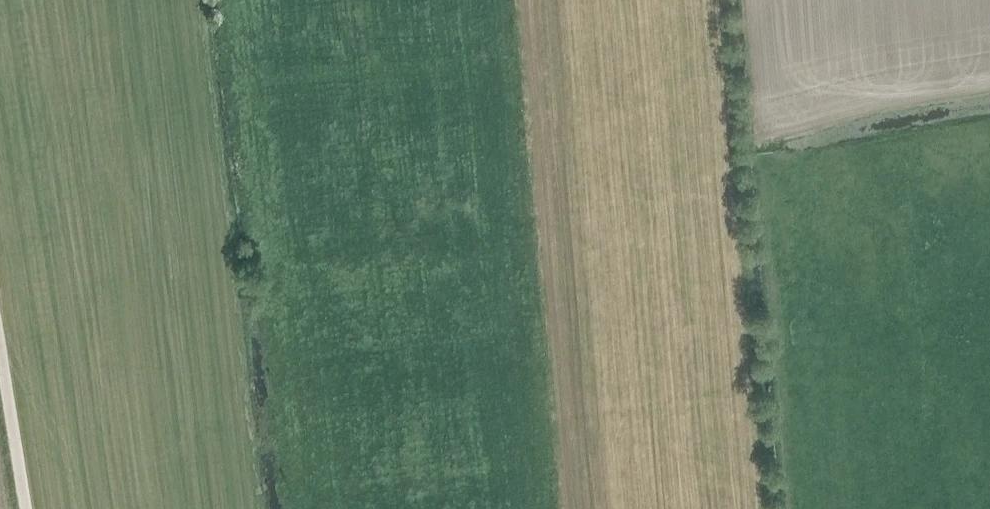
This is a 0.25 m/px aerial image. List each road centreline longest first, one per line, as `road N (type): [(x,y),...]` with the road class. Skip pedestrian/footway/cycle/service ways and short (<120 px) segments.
road 1 (track): [(24,508),(0,357)]

